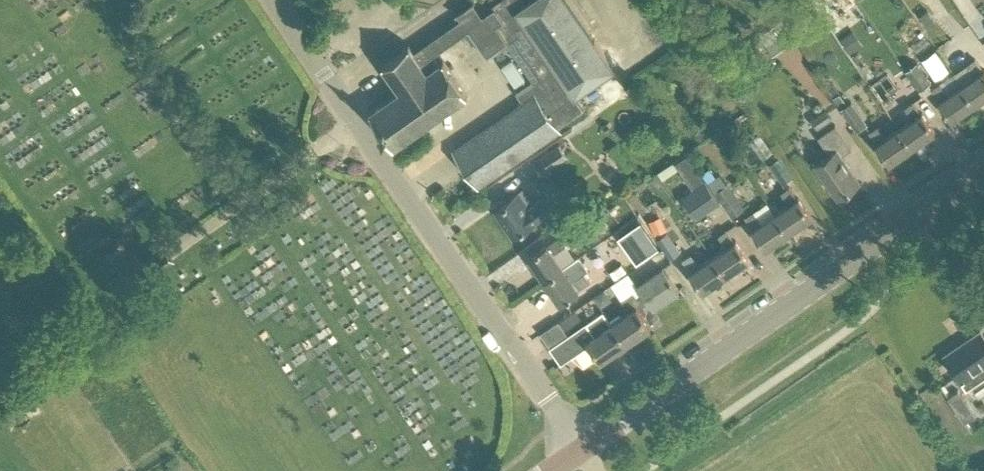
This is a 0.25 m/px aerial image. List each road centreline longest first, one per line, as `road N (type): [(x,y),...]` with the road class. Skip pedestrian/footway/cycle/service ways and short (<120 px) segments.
road 1 (tertiary): [(584,445),(983,167)]
road 2 (residential): [(584,445),(311,55)]

